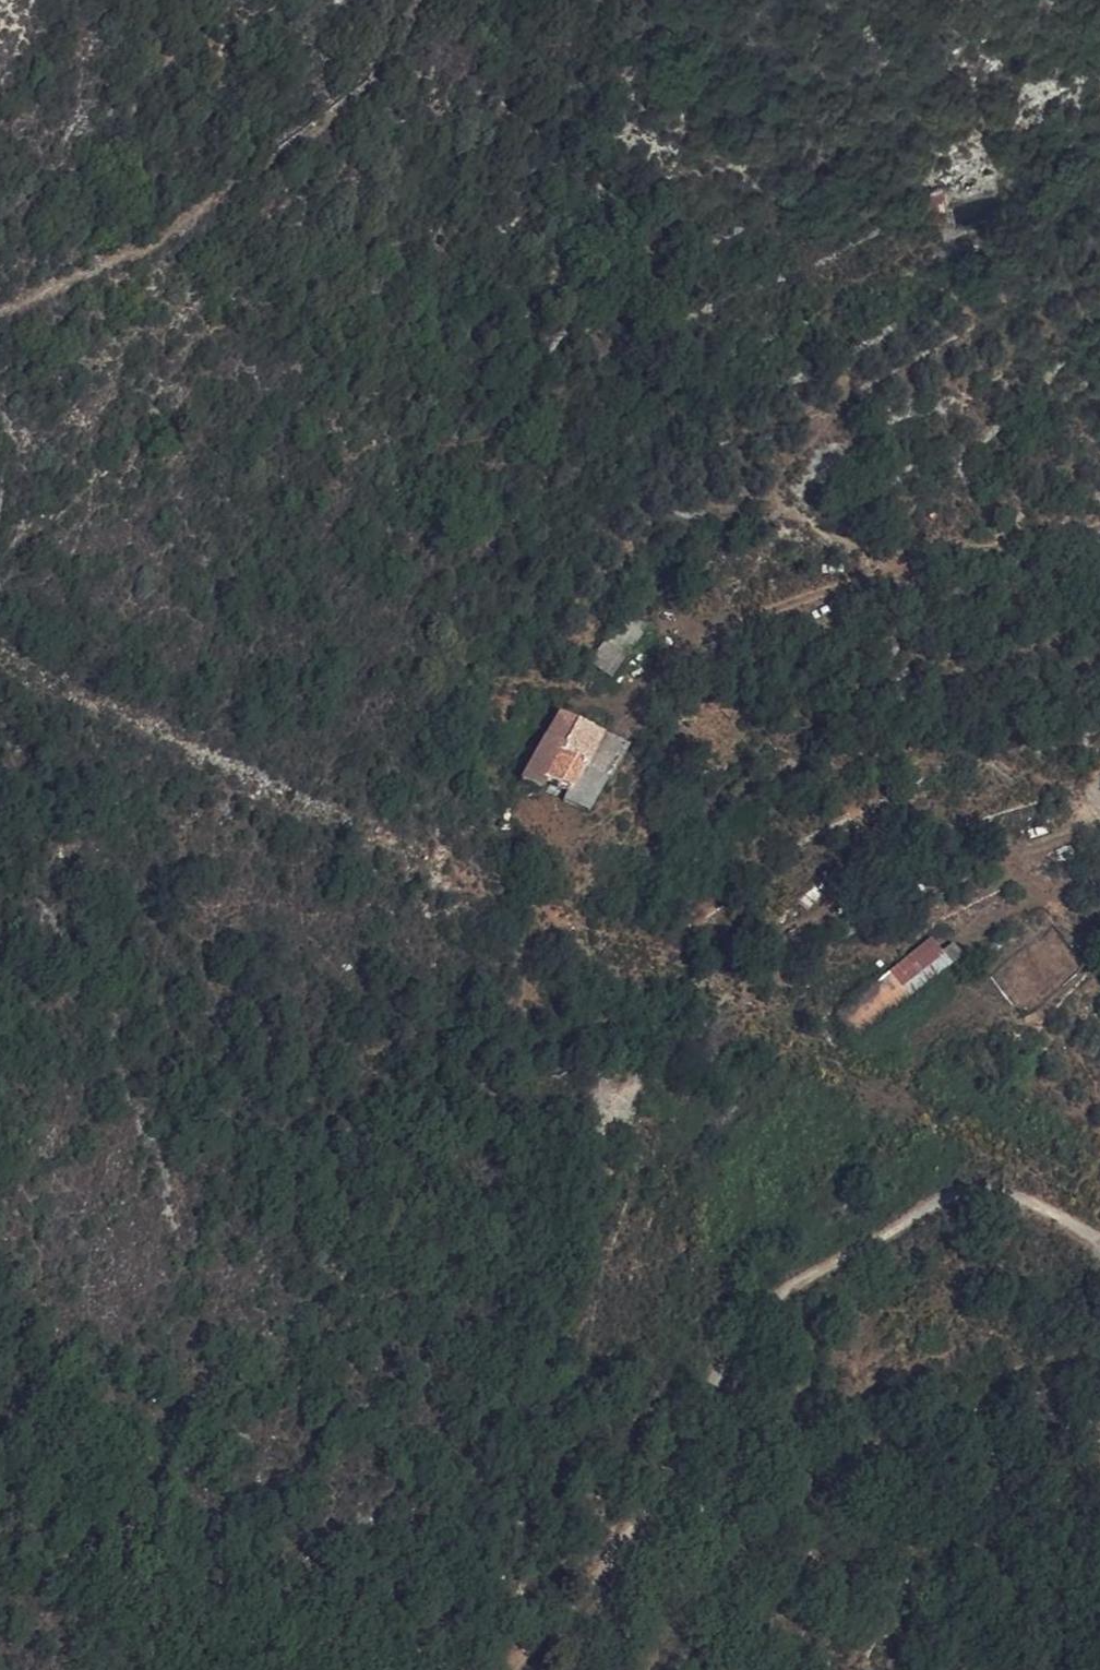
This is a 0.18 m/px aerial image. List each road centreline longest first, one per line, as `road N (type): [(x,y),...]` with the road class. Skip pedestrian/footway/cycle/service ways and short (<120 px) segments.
road 1 (track): [(1099,1240),(1041,1204),(953,1193),(755,1317),(610,1563),(516,1669)]
road 2 (track): [(1099,532),(947,559),(810,601),(653,674)]

